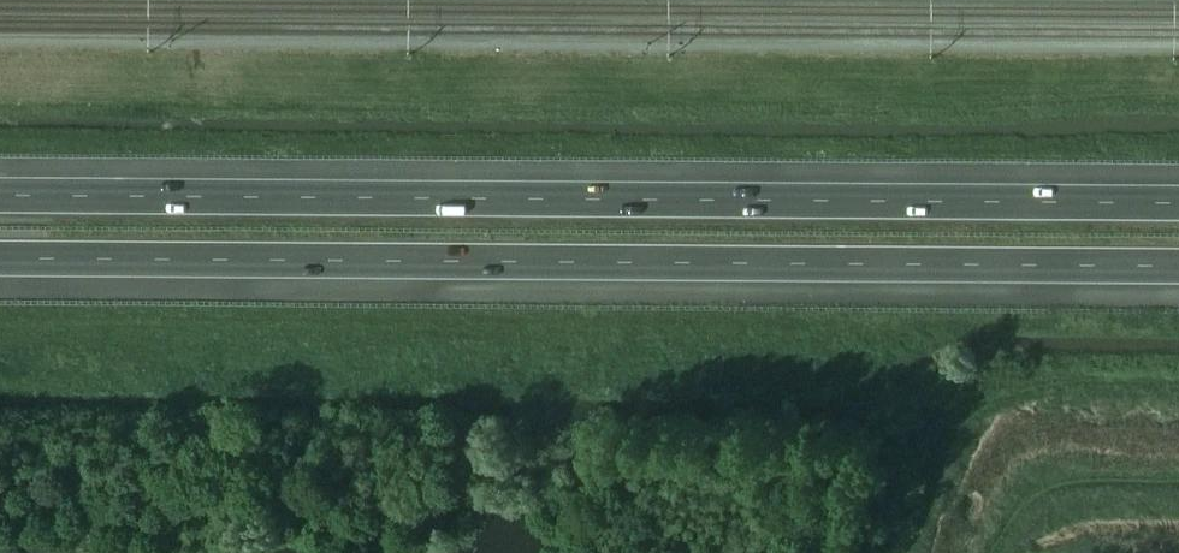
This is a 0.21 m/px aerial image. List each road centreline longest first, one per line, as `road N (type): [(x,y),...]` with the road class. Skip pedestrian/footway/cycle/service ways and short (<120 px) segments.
road 1 (motorway): [(0,260),(1178,269)]
road 2 (motorway): [(1178,201),(0,195)]

